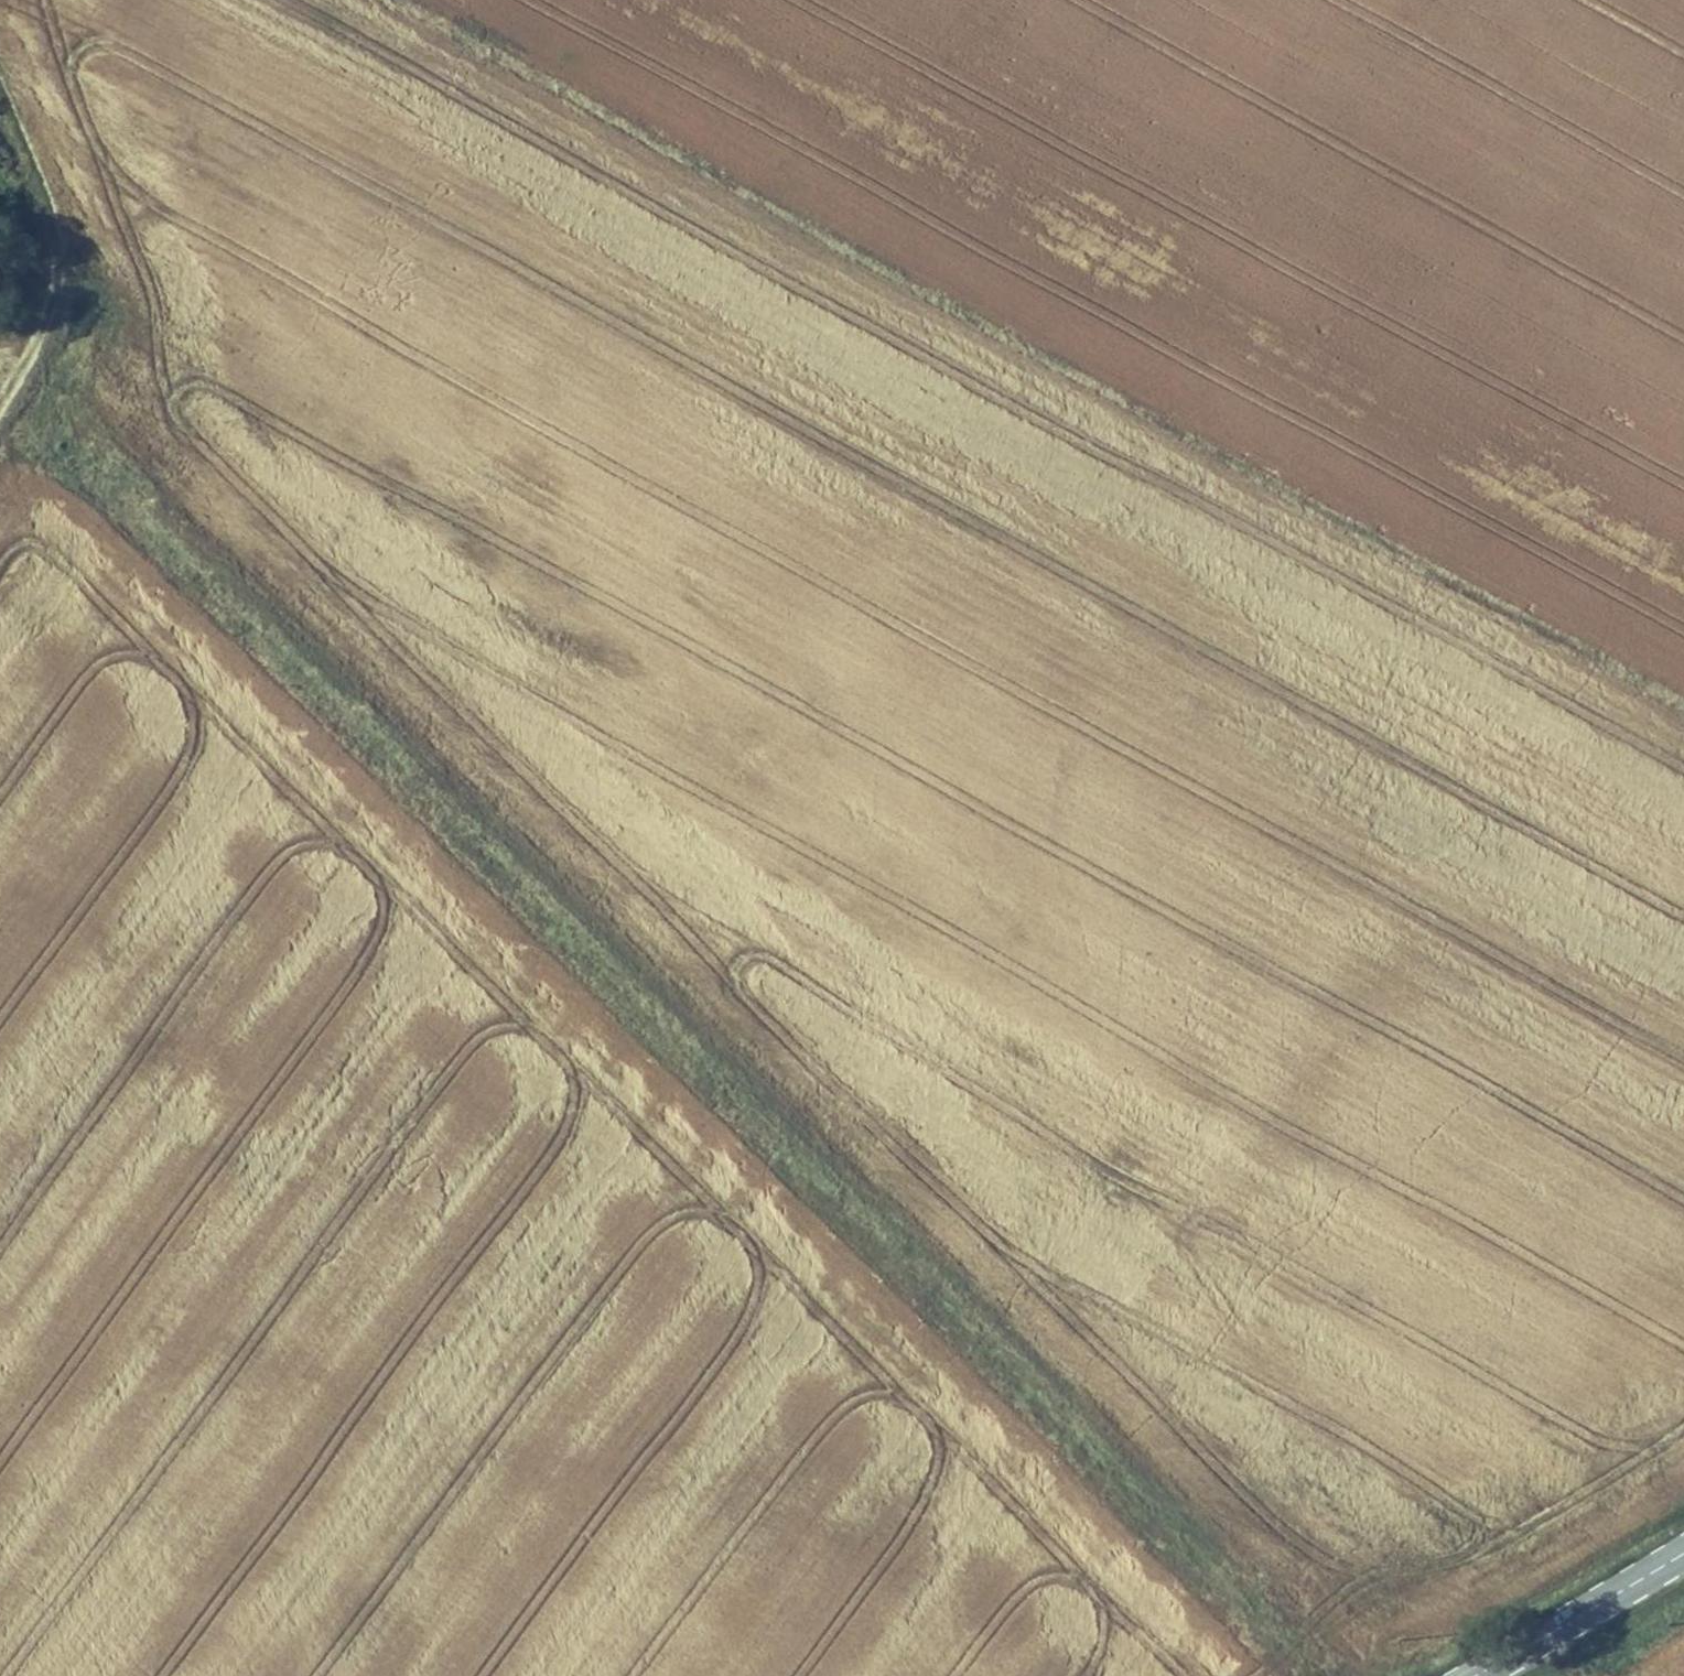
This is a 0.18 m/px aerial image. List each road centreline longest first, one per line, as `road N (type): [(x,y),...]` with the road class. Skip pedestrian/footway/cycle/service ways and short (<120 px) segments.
road 1 (track): [(0,410),(54,301),(57,244),(47,194),(0,85)]
road 2 (tertiary): [(1477,1675),(1683,1554)]

